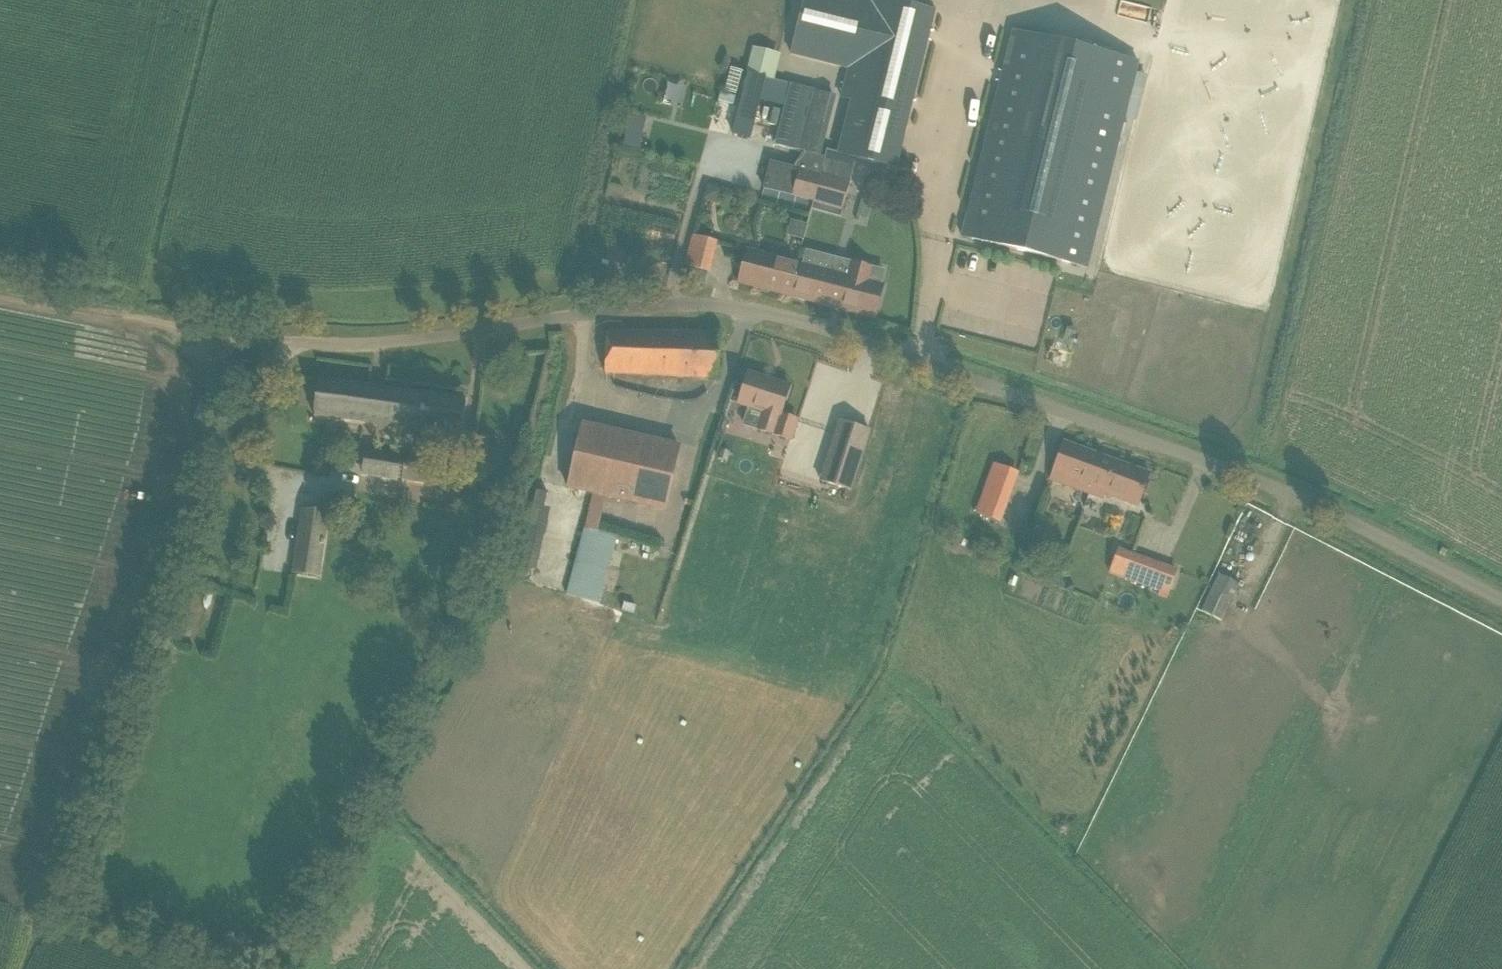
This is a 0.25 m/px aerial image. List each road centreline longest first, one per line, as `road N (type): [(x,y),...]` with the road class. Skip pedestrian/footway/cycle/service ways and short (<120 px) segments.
road 1 (unclassified): [(1501,600),(1321,507),(1168,446),(735,306),(663,306),(377,342),(235,335)]
road 2 (track): [(235,335),(0,294)]

